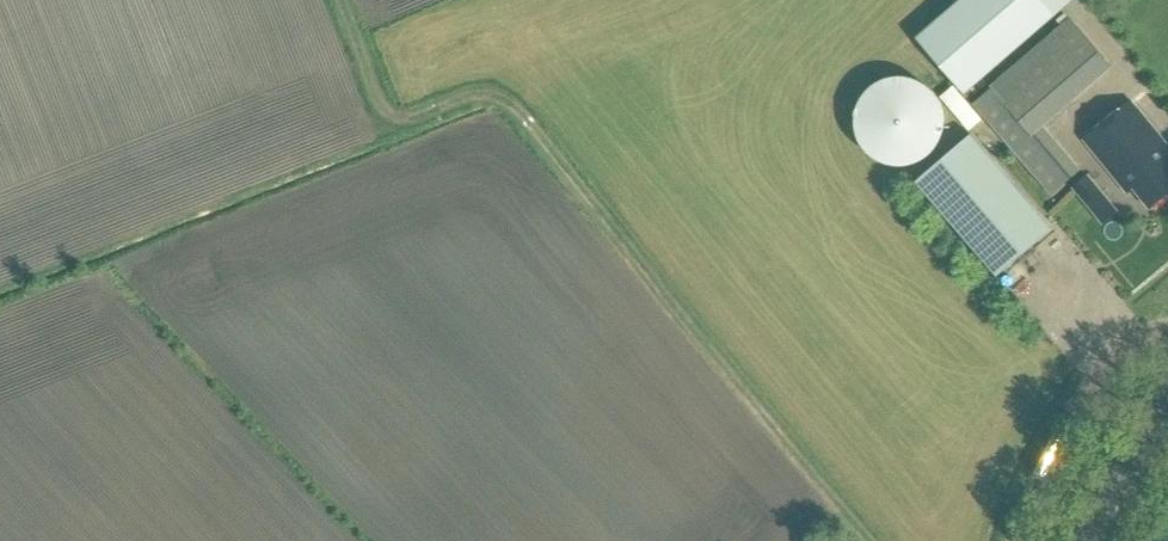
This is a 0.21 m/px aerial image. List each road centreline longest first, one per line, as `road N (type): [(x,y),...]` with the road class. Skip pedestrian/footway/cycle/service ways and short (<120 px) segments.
road 1 (track): [(341,0),(390,112),(421,115),(475,93),(513,103),(873,540)]
road 2 (tertiary): [(1086,540),(1167,397)]

